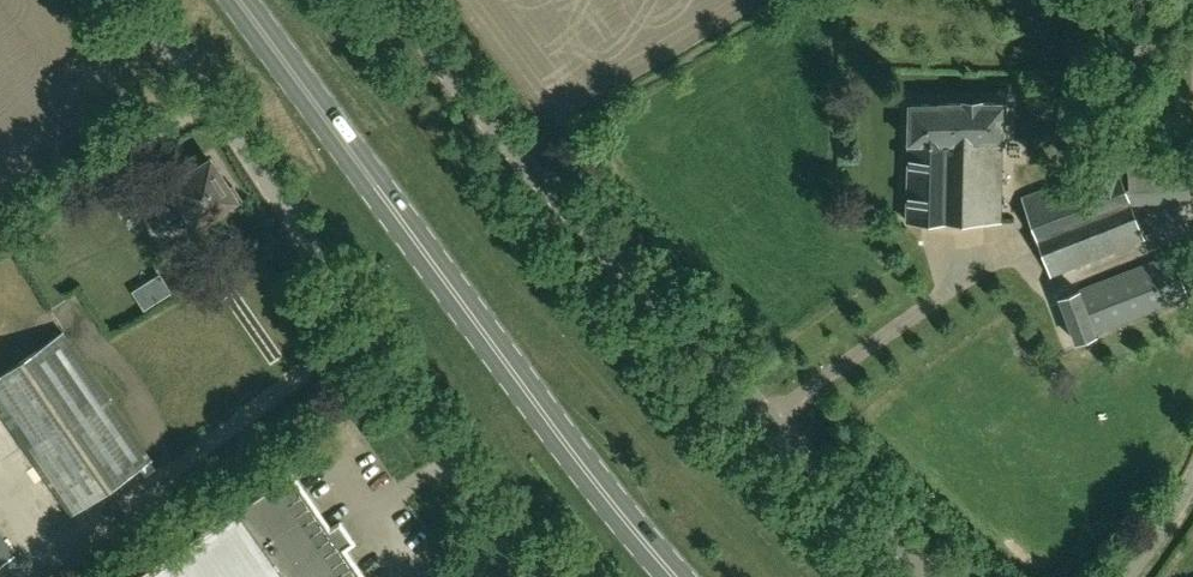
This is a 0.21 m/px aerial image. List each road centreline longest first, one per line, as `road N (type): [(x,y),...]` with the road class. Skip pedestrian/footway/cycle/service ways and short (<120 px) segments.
road 1 (unclassified): [(939,576),(540,180),(397,0)]
road 2 (primary): [(677,576),(599,487),(241,0)]
road 3 (unclassified): [(541,576),(215,101),(128,0)]

